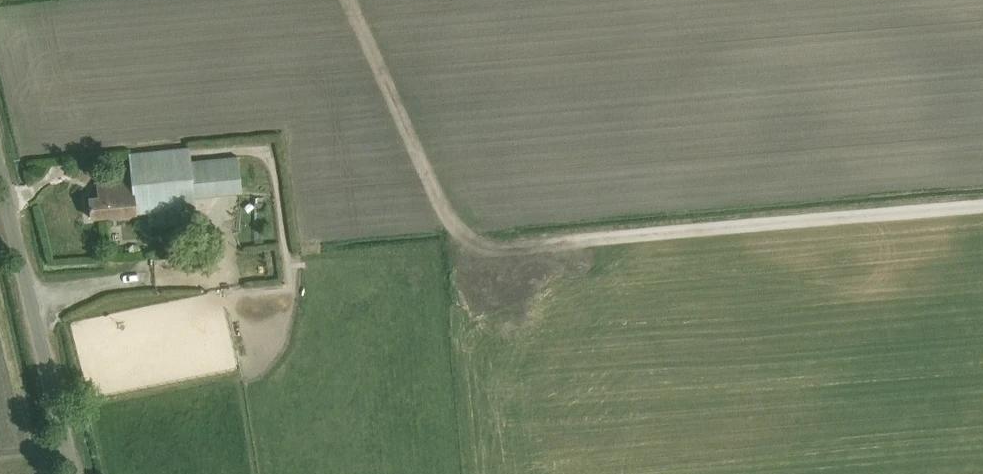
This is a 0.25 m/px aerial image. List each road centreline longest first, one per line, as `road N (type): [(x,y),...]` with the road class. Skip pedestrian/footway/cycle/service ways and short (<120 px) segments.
road 1 (unclassified): [(75,473),(0,170)]

